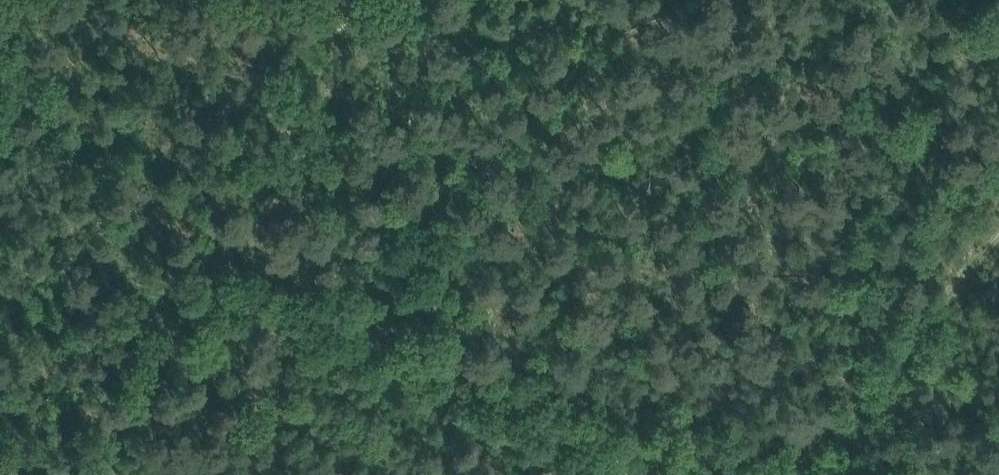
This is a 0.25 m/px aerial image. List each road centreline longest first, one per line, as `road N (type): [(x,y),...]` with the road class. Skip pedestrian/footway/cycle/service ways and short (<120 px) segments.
road 1 (track): [(252,251),(667,474)]
road 2 (track): [(998,219),(792,474)]
road 3 (track): [(412,0),(252,251)]
road 4 (track): [(98,474),(252,251)]

